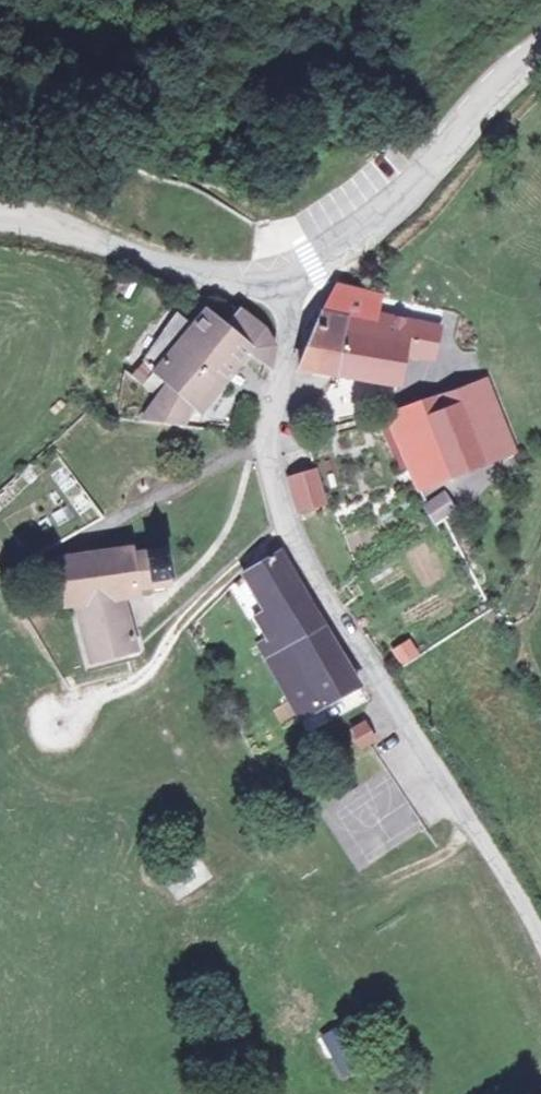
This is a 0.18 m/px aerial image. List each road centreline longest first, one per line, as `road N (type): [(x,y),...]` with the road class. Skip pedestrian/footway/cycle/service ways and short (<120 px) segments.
road 1 (unclassified): [(540,954),(360,658),(274,494),(265,448),(289,341),(277,283)]
road 2 (unclassified): [(277,283),(342,245),(404,192),(540,48)]
road 3 (tertiary): [(0,213),(49,221),(200,274),(277,283)]
road 4 (track): [(291,528),(227,578),(153,668),(75,708)]
road 5 (track): [(54,743),(41,729),(41,716),(63,703),(82,721),(78,735),(61,744)]

